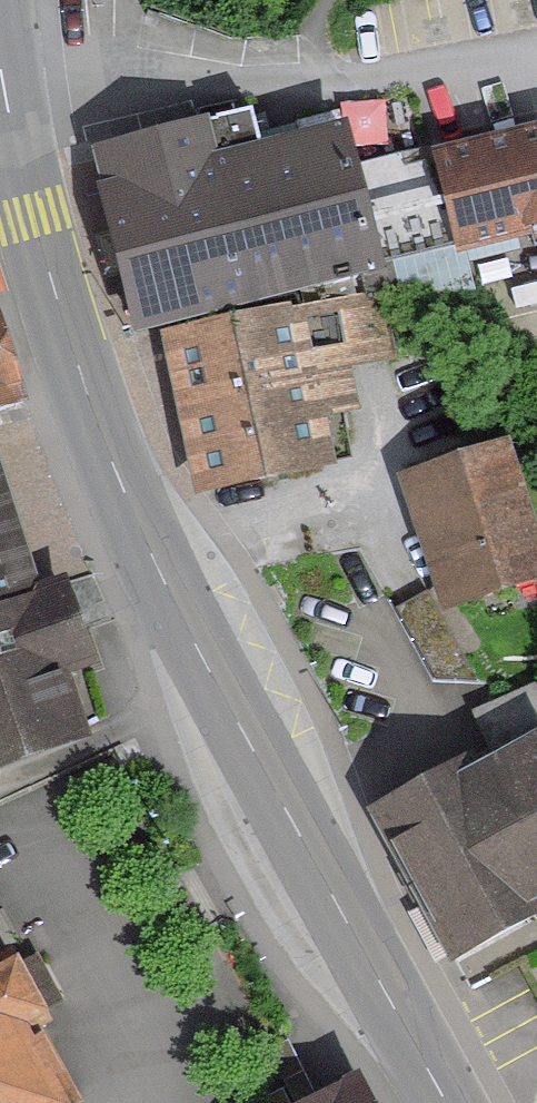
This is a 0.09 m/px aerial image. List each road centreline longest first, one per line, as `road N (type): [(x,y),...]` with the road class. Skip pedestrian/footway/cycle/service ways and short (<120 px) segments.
road 1 (tertiary): [(445,1102),(182,620),(82,396),(13,148)]

